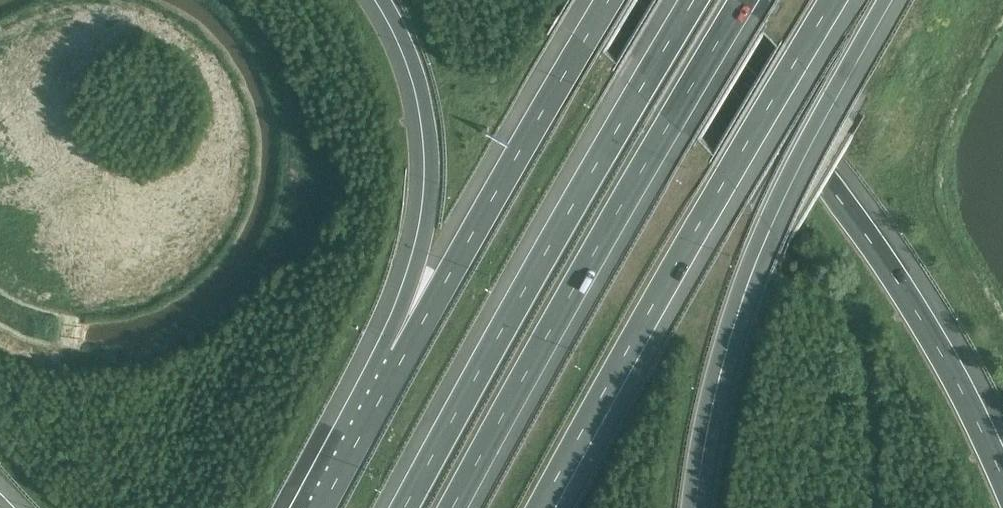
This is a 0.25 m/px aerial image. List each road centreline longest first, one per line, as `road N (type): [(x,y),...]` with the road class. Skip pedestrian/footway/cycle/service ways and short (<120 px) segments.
road 1 (motorway): [(1002,477),(921,320),(853,217),(768,113),(648,0)]
road 2 (motorway): [(541,507),(833,0)]
road 3 (motorway): [(694,0),(406,507)]
road 4 (motorway): [(458,507),(743,0)]
road 5 (motorway): [(690,507),(714,362),(743,279),(885,0)]
road 6 (motorway): [(607,0),(402,356)]
road 7 (motorway): [(384,0),(419,72),(432,175),(402,356)]
road 8 (motorway): [(402,356),(322,507)]

